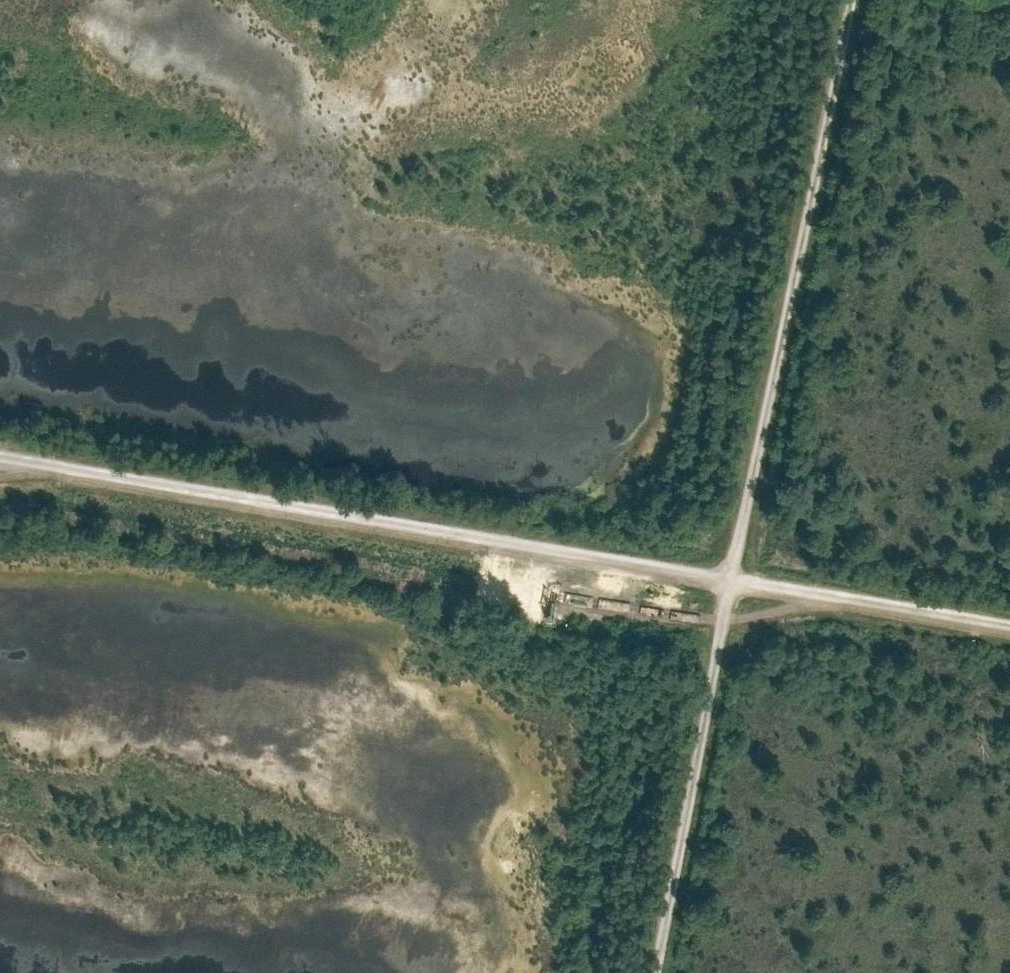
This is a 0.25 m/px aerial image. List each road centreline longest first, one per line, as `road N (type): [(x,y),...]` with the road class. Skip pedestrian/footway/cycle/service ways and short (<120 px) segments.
road 1 (track): [(1009,621),(0,451)]
road 2 (track): [(656,972),(854,0)]

